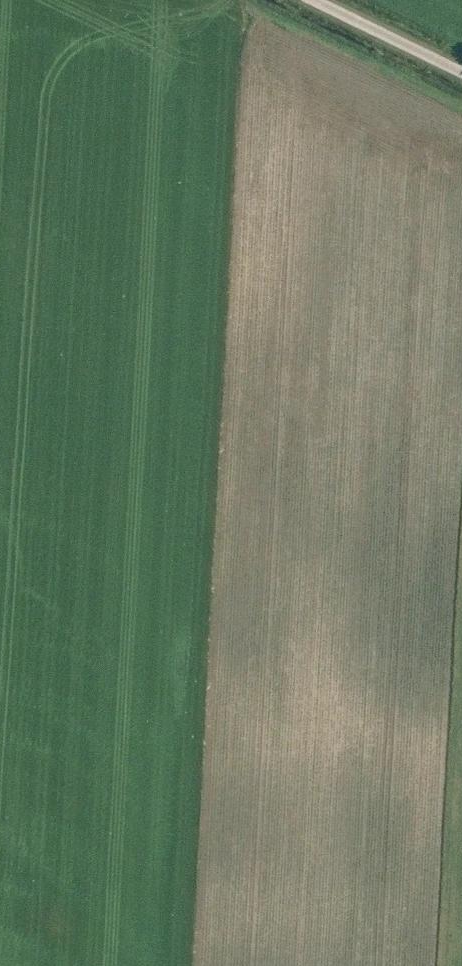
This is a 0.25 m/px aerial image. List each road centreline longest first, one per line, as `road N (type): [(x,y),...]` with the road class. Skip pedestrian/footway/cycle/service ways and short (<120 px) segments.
road 1 (unclassified): [(461,72),(313,0)]

